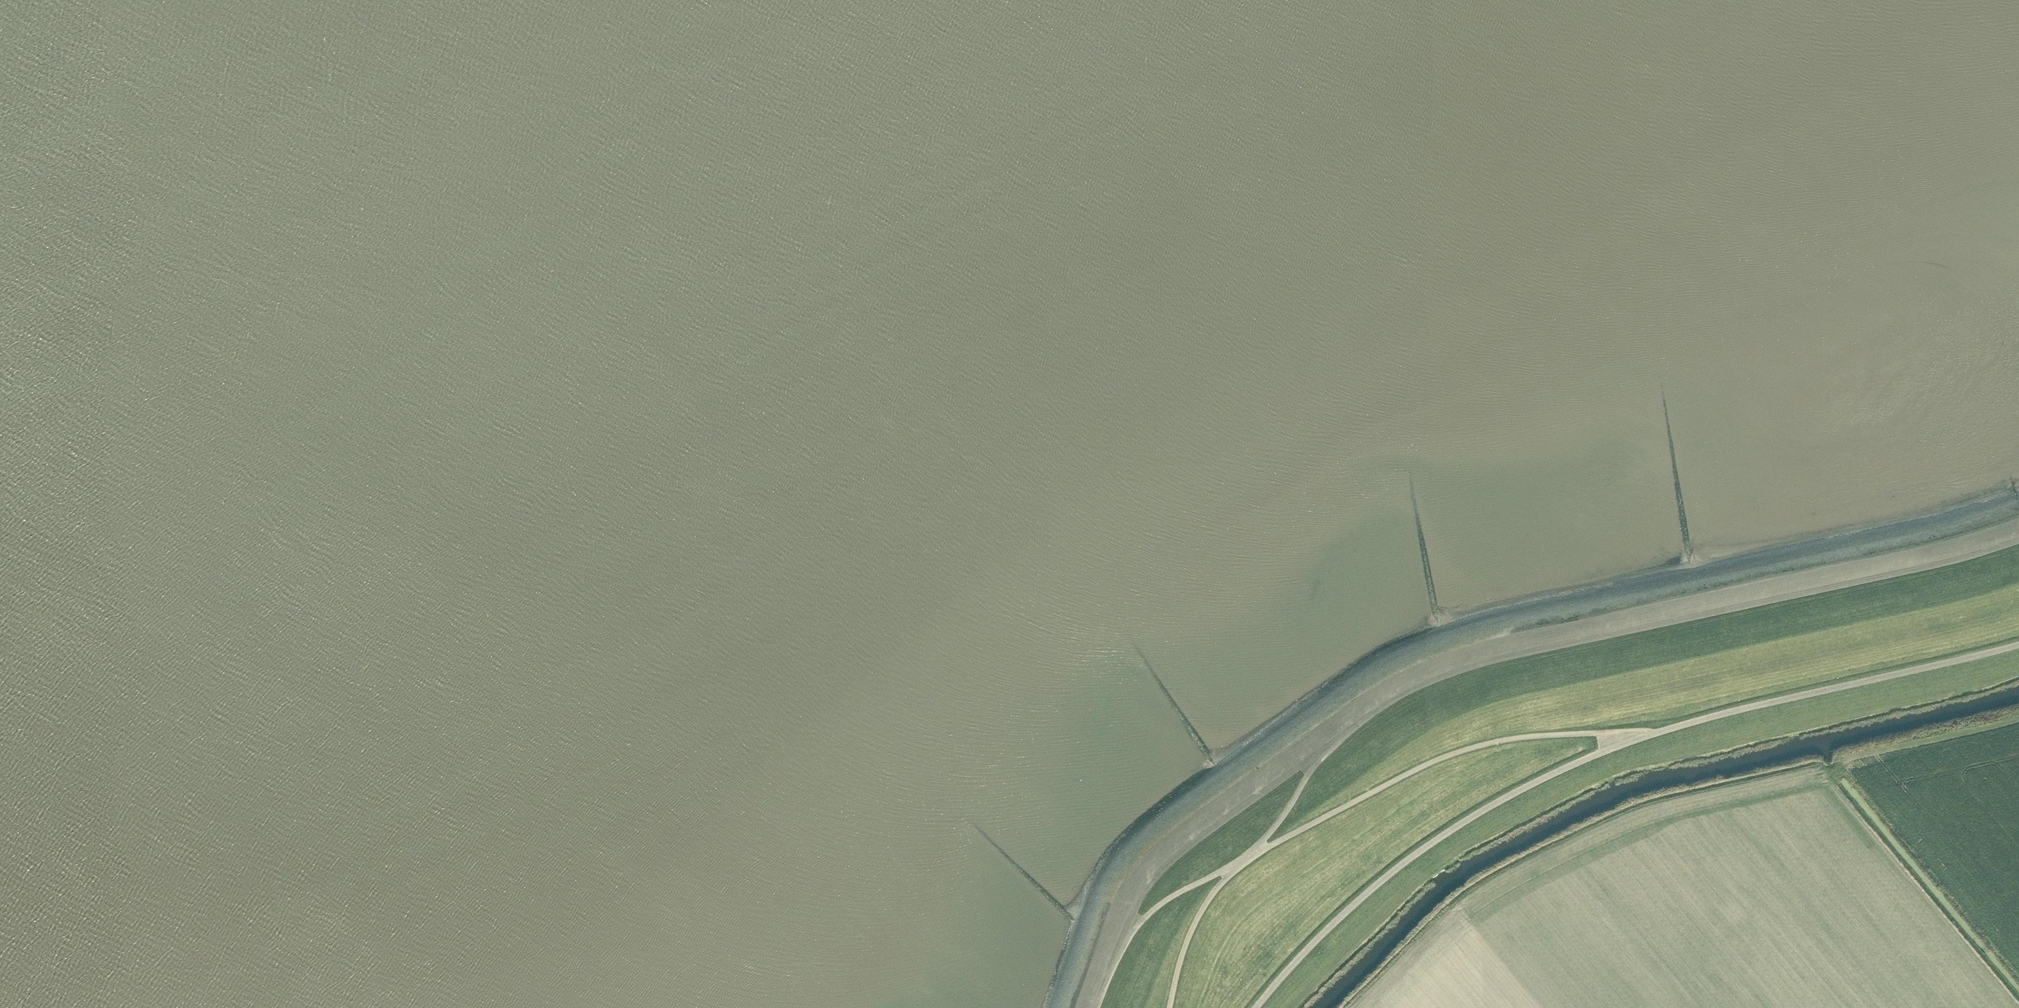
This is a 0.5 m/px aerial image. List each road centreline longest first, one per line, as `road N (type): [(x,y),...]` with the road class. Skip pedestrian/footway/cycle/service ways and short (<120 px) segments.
road 1 (unclassified): [(1258,1007),(1334,923),(1416,856),(1478,813),(1626,739)]
road 2 (unclassified): [(1233,865),(1453,755),(1523,741),(1626,739)]
road 3 (unclassified): [(1626,739),(2018,645)]
road 4 (unclassified): [(1233,865),(1346,722)]
road 5 (unclassified): [(1100,977),(1169,900),(1233,865)]
road 6 (unclassified): [(1168,1007),(1190,926),(1233,865)]

